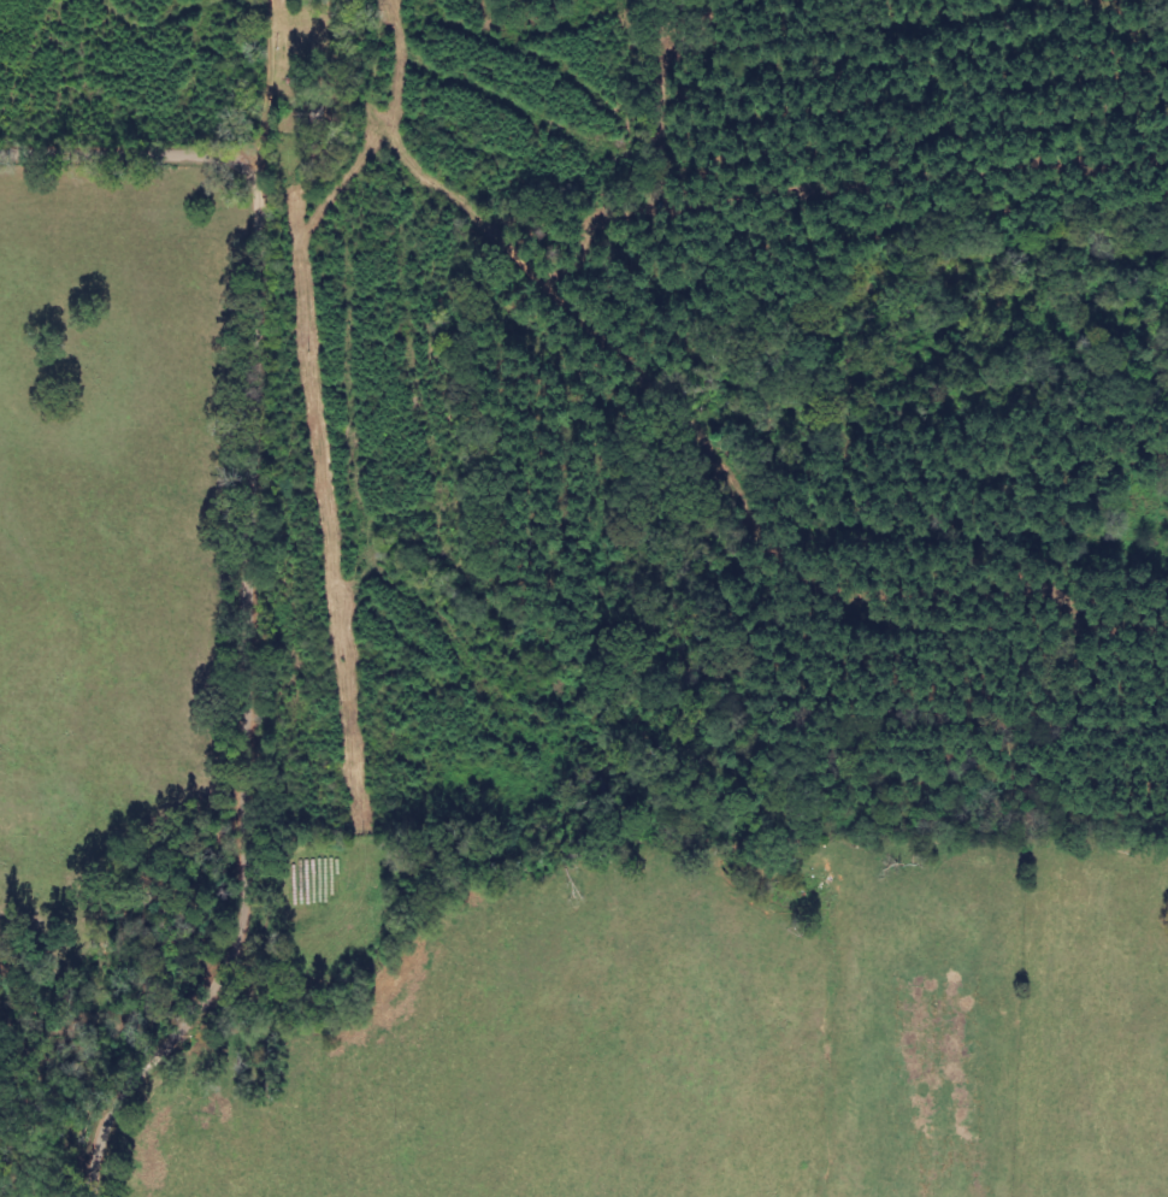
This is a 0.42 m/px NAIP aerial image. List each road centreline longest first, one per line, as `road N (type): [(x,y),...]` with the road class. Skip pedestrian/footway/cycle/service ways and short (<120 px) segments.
road 1 (residential): [(127,1196),(196,1059),(226,955),(256,259),(238,199)]
road 2 (residential): [(238,199),(0,200)]
road 3 (residential): [(238,199),(262,181),(264,0)]

